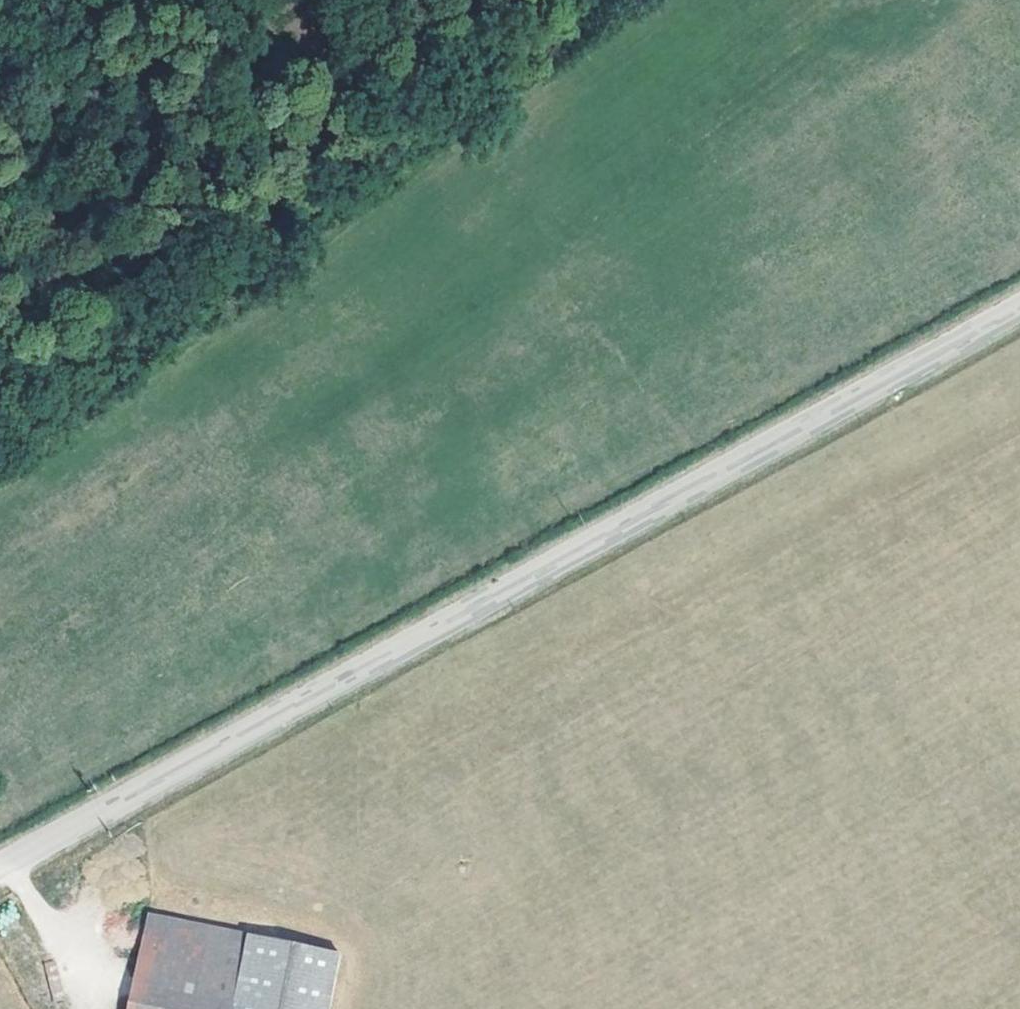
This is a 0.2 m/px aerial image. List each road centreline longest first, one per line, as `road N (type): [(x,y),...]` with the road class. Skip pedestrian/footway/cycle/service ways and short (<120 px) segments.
road 1 (tertiary): [(1019,305),(0,867)]

